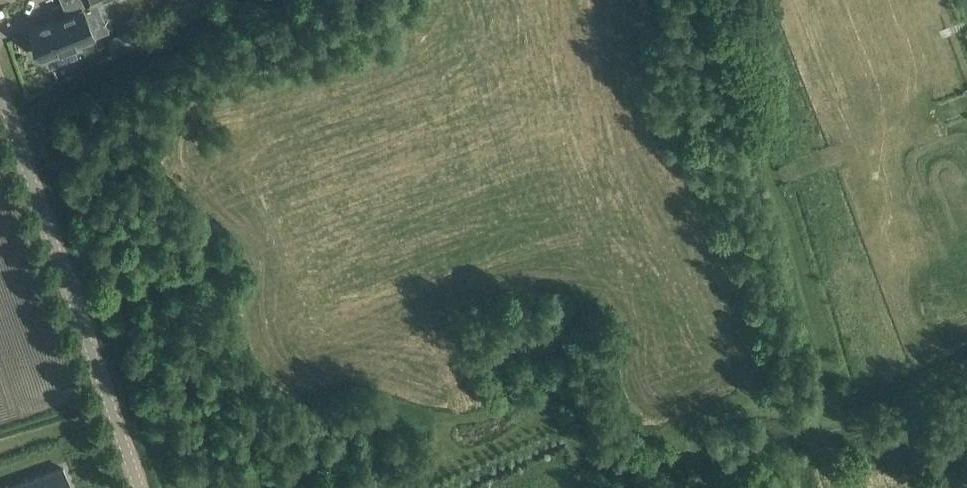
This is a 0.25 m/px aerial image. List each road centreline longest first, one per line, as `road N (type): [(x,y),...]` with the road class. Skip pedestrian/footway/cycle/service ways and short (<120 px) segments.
road 1 (unclassified): [(137,487),(0,91)]

